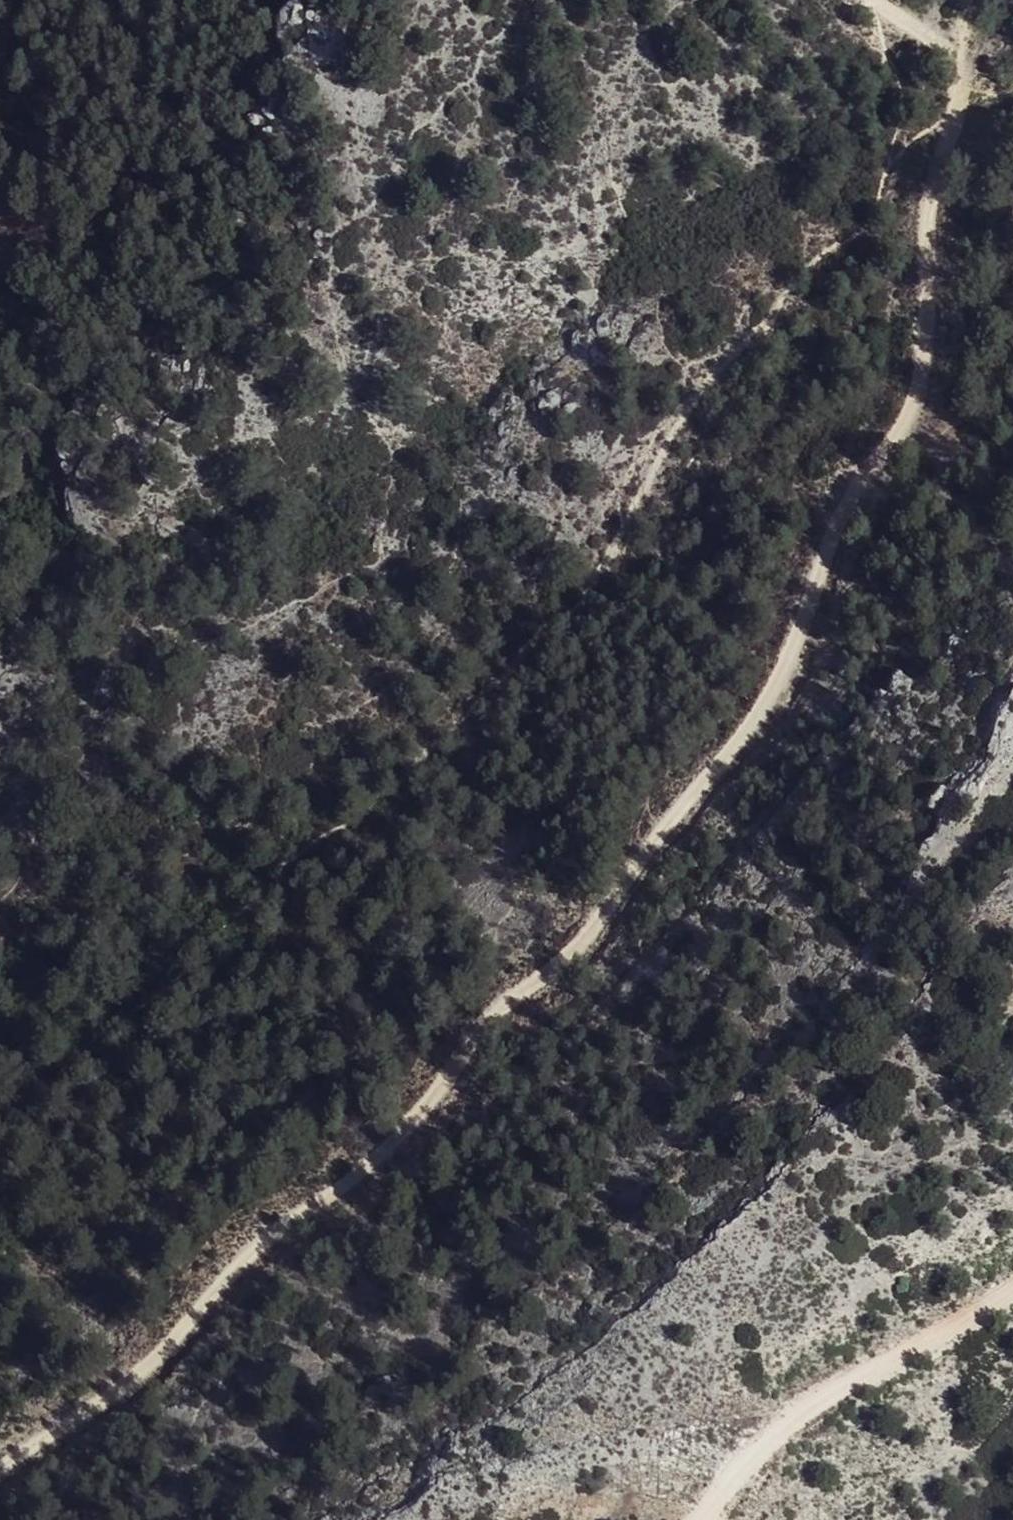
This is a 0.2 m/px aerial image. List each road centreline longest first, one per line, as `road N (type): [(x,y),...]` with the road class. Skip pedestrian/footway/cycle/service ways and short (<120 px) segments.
road 1 (track): [(871,0),(957,54),(960,79),(935,164),(914,409),(813,605),(651,858),(512,1006),(0,1474)]
road 2 (track): [(1012,1288),(869,1364),(735,1469),(699,1519)]

